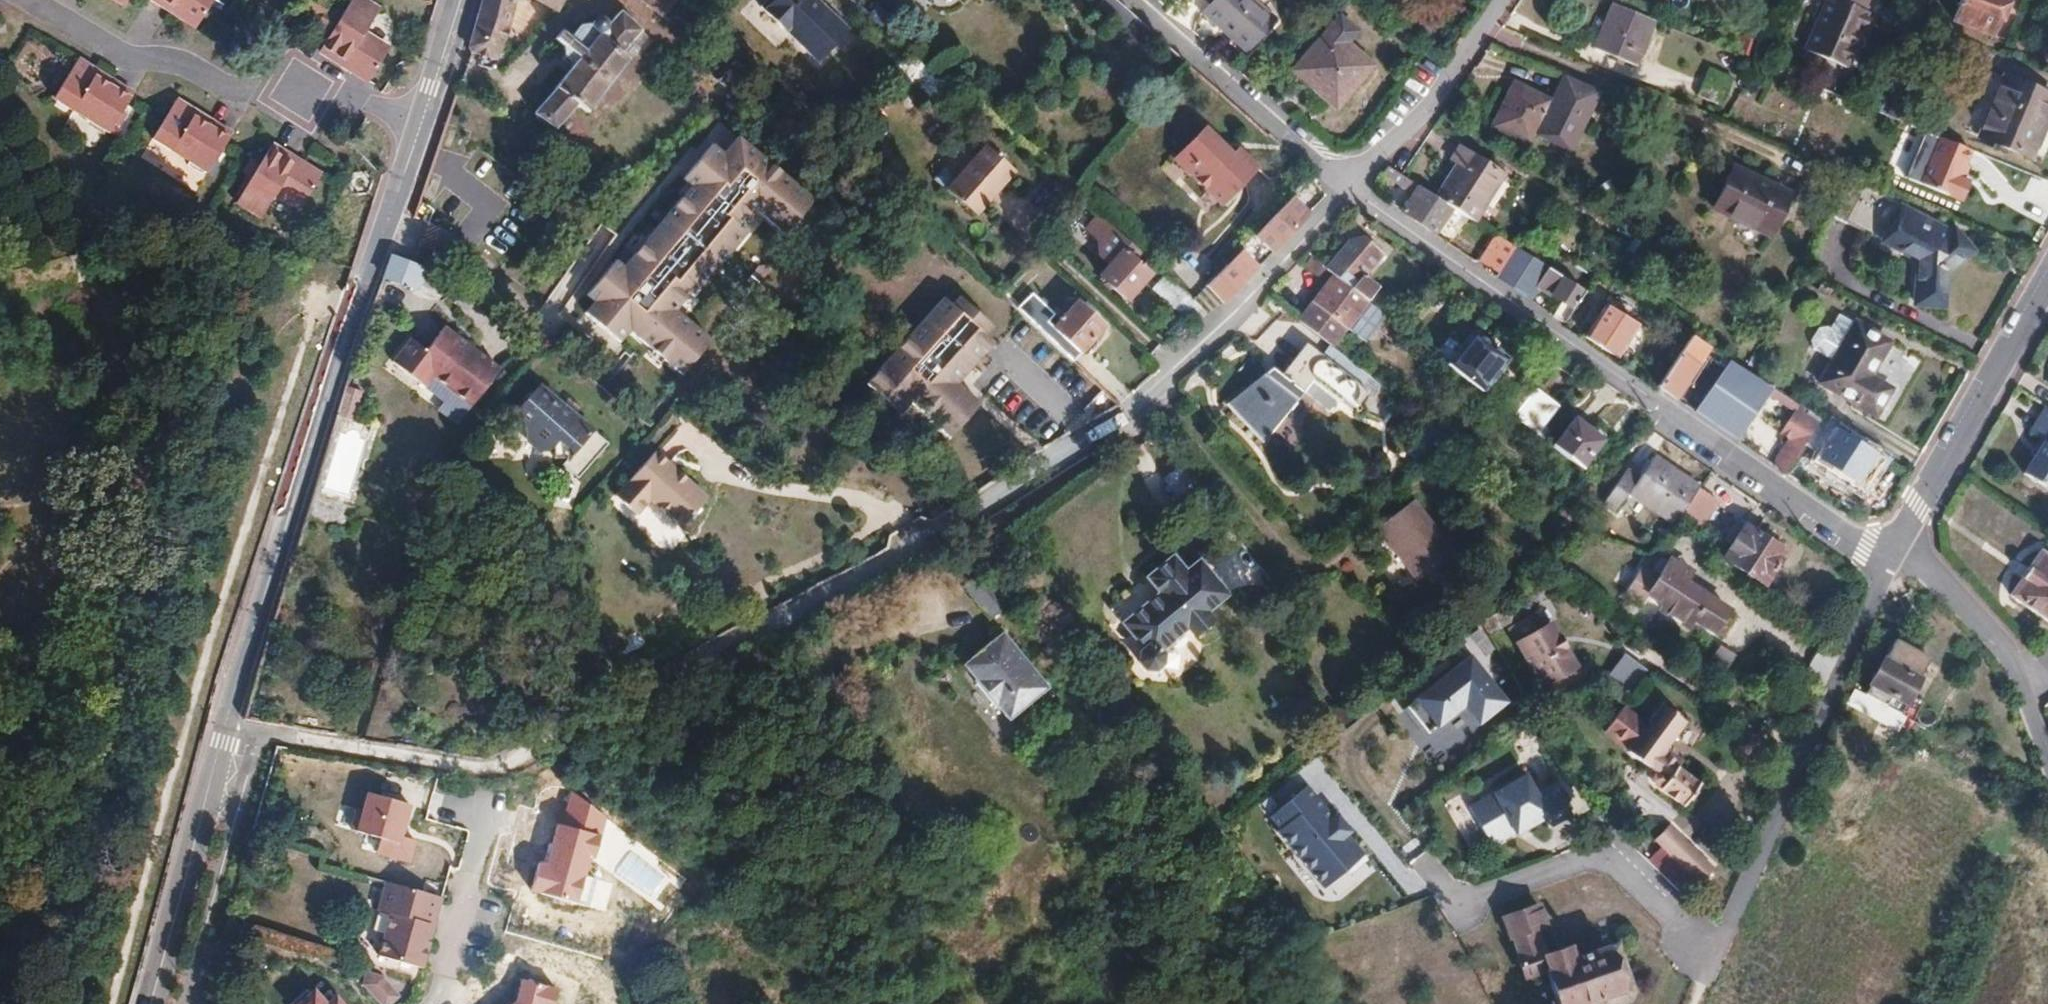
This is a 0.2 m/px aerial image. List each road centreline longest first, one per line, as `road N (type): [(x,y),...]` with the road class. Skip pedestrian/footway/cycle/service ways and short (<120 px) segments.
road 1 (residential): [(228,729),(492,774),(1002,526),(1144,419),(1349,190)]
road 2 (residential): [(1349,190),(1725,456),(1866,545),(1890,551)]
road 3 (residential): [(424,124),(228,729)]
road 4 (residential): [(1704,988),(1890,551)]
road 5 (unclassified): [(25,0),(117,61),(184,64),(245,100),(316,100),(424,124)]
road 6 (residential): [(1890,551),(2047,277)]
road 7 (residential): [(1133,0),(1349,190)]
road 8 (residential): [(228,729),(153,1003)]
road 9 (residential): [(1890,551),(1925,564),(2004,650),(2047,752)]
road 10 (residential): [(439,1003),(492,816),(441,805)]
road 11 (residential): [(1494,0),(1420,111),(1349,190)]
road 12 (residential): [(464,0),(424,124)]

